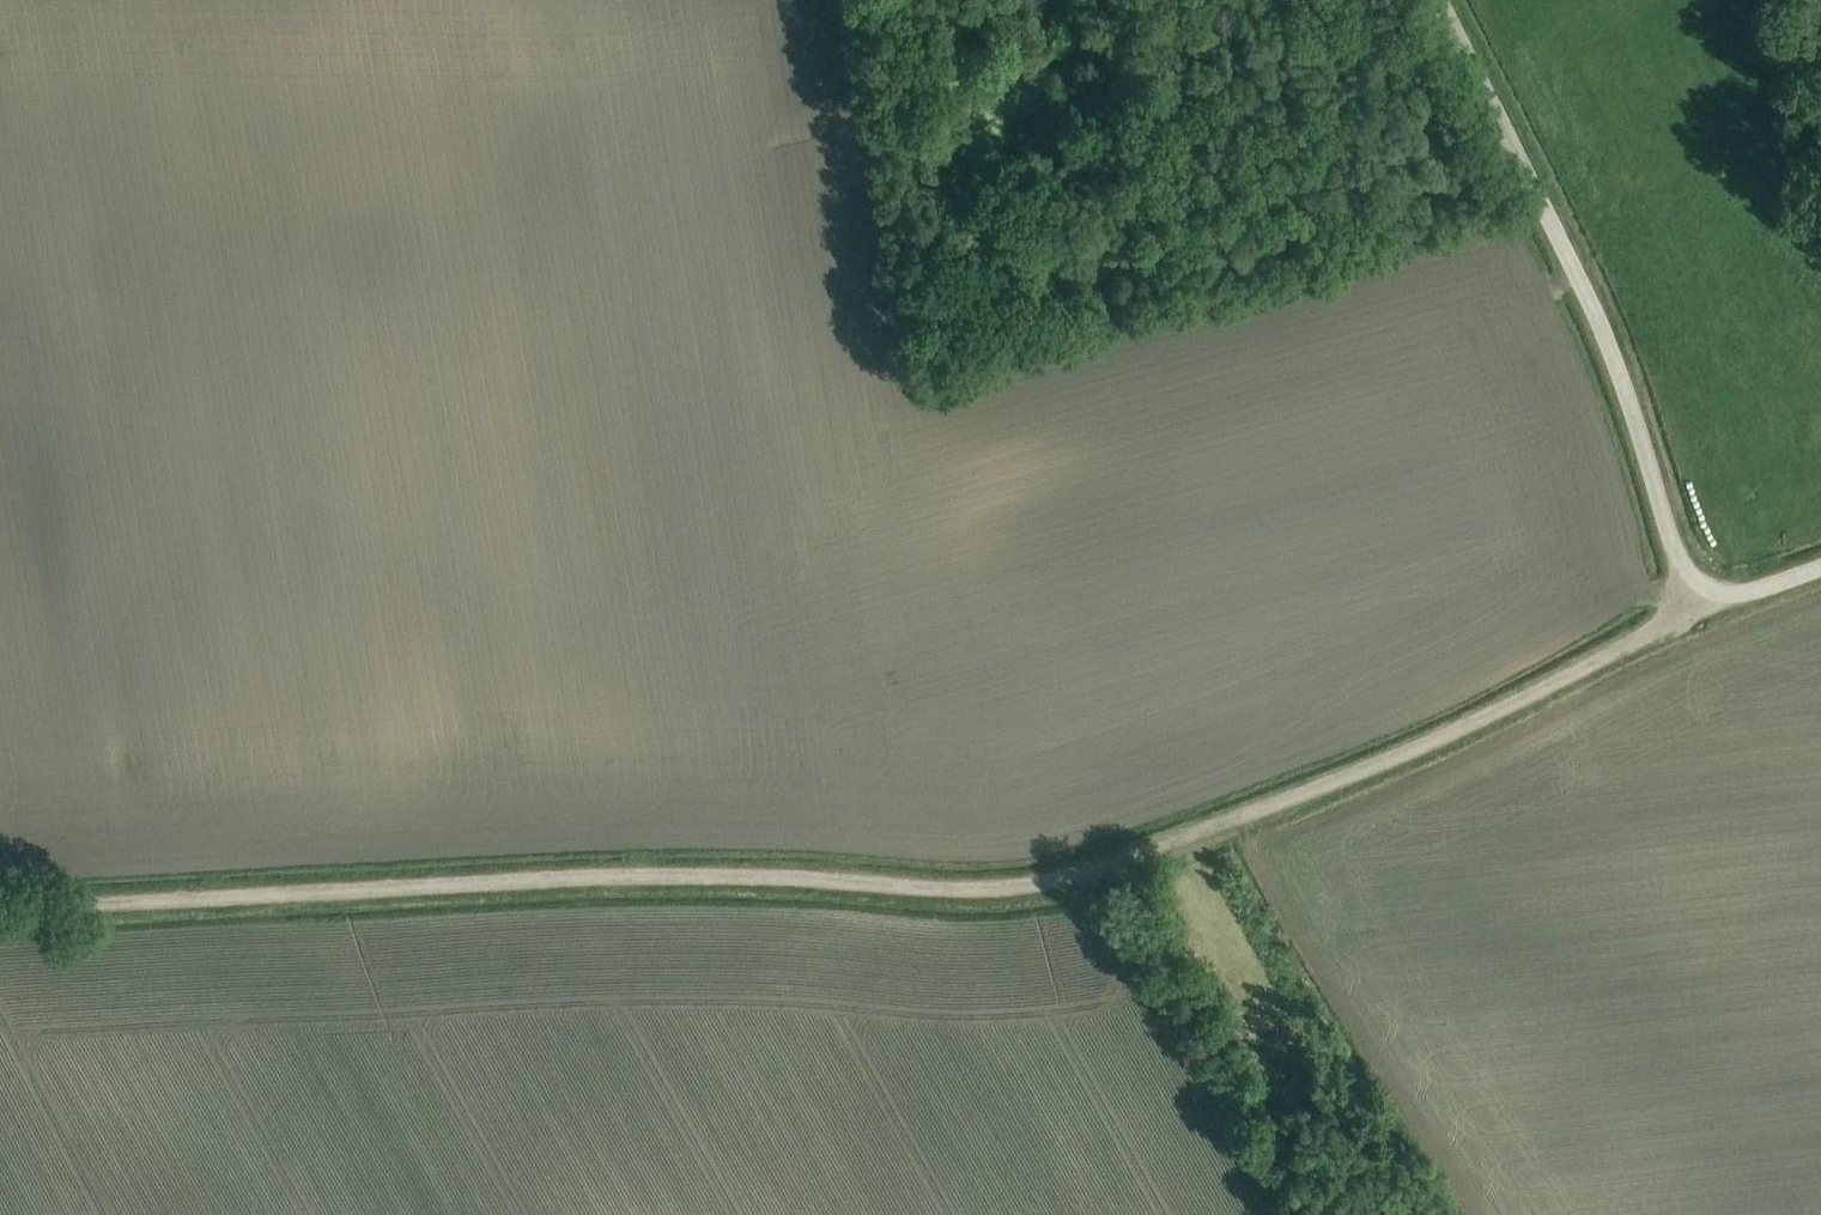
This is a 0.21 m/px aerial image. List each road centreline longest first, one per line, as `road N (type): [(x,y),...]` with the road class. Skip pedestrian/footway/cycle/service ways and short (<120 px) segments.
road 1 (track): [(1708,593),(1622,646),(1382,762),(1043,887),(640,876),(0,911)]
road 2 (unclassified): [(1435,0),(1621,372),(1673,543),(1695,584),(1729,595),(1820,568)]

